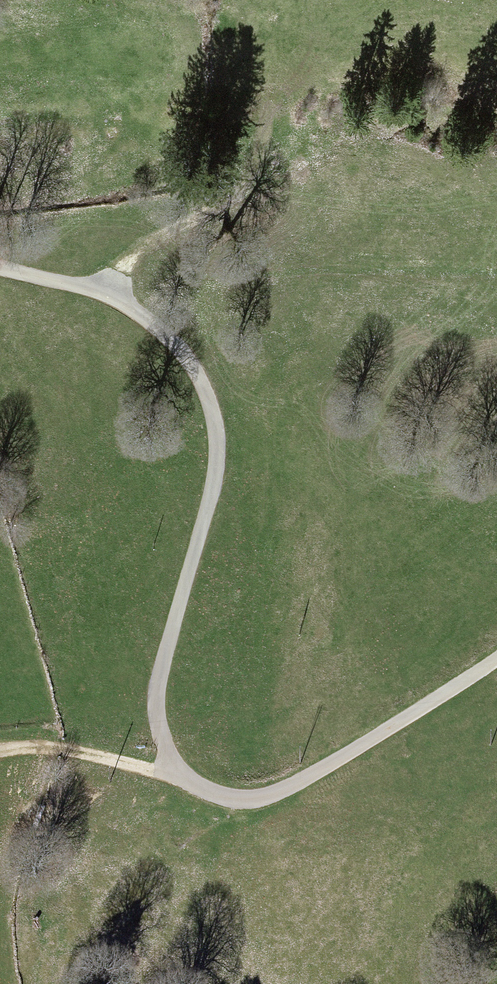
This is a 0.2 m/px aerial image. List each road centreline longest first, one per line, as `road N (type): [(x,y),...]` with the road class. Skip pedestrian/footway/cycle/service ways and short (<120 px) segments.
road 1 (unclassified): [(0,268),(108,293),(188,356),(207,390),(216,480),(160,688),(160,736),(176,776)]
road 2 (unclassified): [(496,661),(383,737),(255,806),(212,799),(176,776)]
road 3 (track): [(108,293),(154,242),(222,210),(253,183),(266,121)]
road 4 (track): [(0,758),(69,756),(176,776)]

